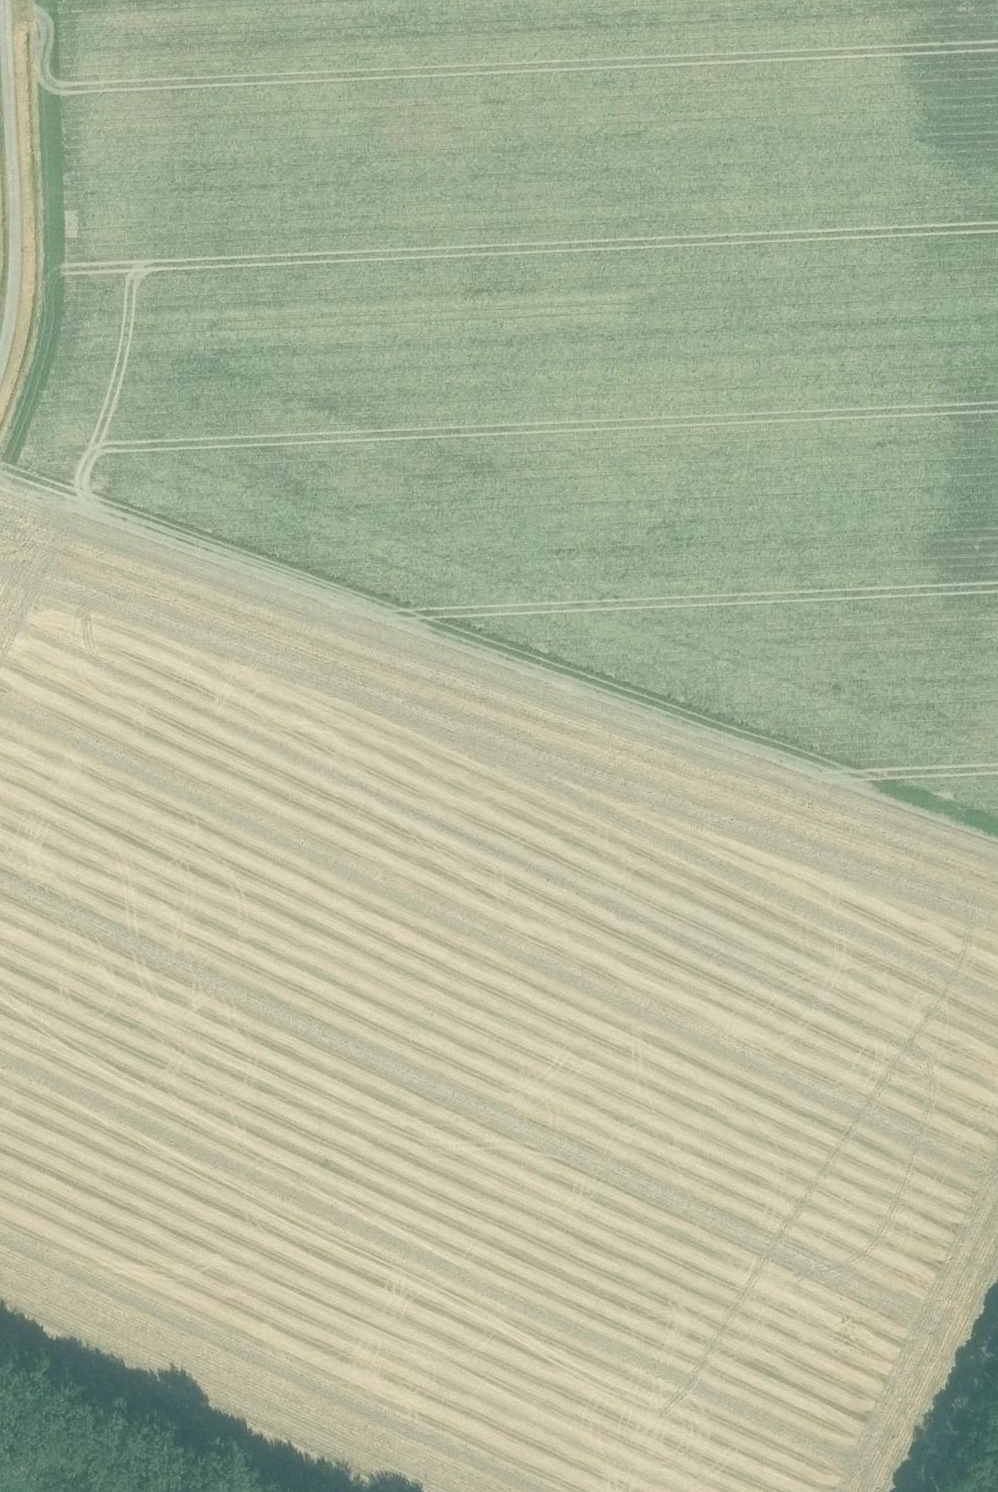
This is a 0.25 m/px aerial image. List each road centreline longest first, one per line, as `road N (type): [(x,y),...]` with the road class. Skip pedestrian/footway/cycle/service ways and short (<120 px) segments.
road 1 (unclassified): [(0,249),(0,89)]

